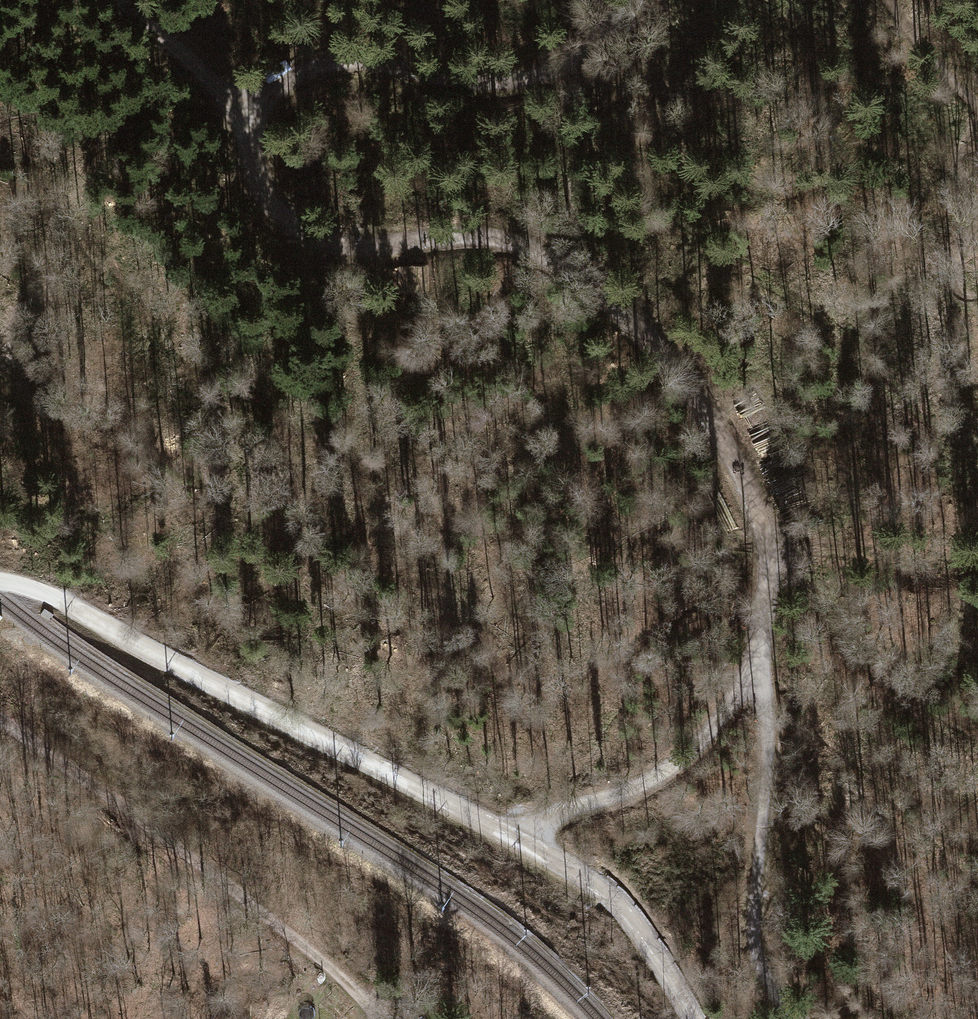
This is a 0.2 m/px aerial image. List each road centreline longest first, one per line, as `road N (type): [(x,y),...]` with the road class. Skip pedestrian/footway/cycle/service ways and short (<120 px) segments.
road 1 (track): [(753,673),(771,607),(769,540),(739,463),(666,351),(603,294),(524,246),(471,237),(353,246),(305,227),(266,179),(249,125)]
road 2 (track): [(0,581),(62,601),(520,838)]
road 3 (track): [(0,717),(387,1018)]
road 4 (track): [(636,0),(570,62),(539,76),(488,84),(380,60),(327,65),(274,90),(249,125)]
road 5 (track): [(793,1018),(756,951),(772,746),(753,673)]
road 6 (track): [(753,673),(698,744),(644,782),(520,838)]
road 7 (track): [(520,838),(609,895),(694,1018)]
road 8 (track): [(249,125),(110,0)]

